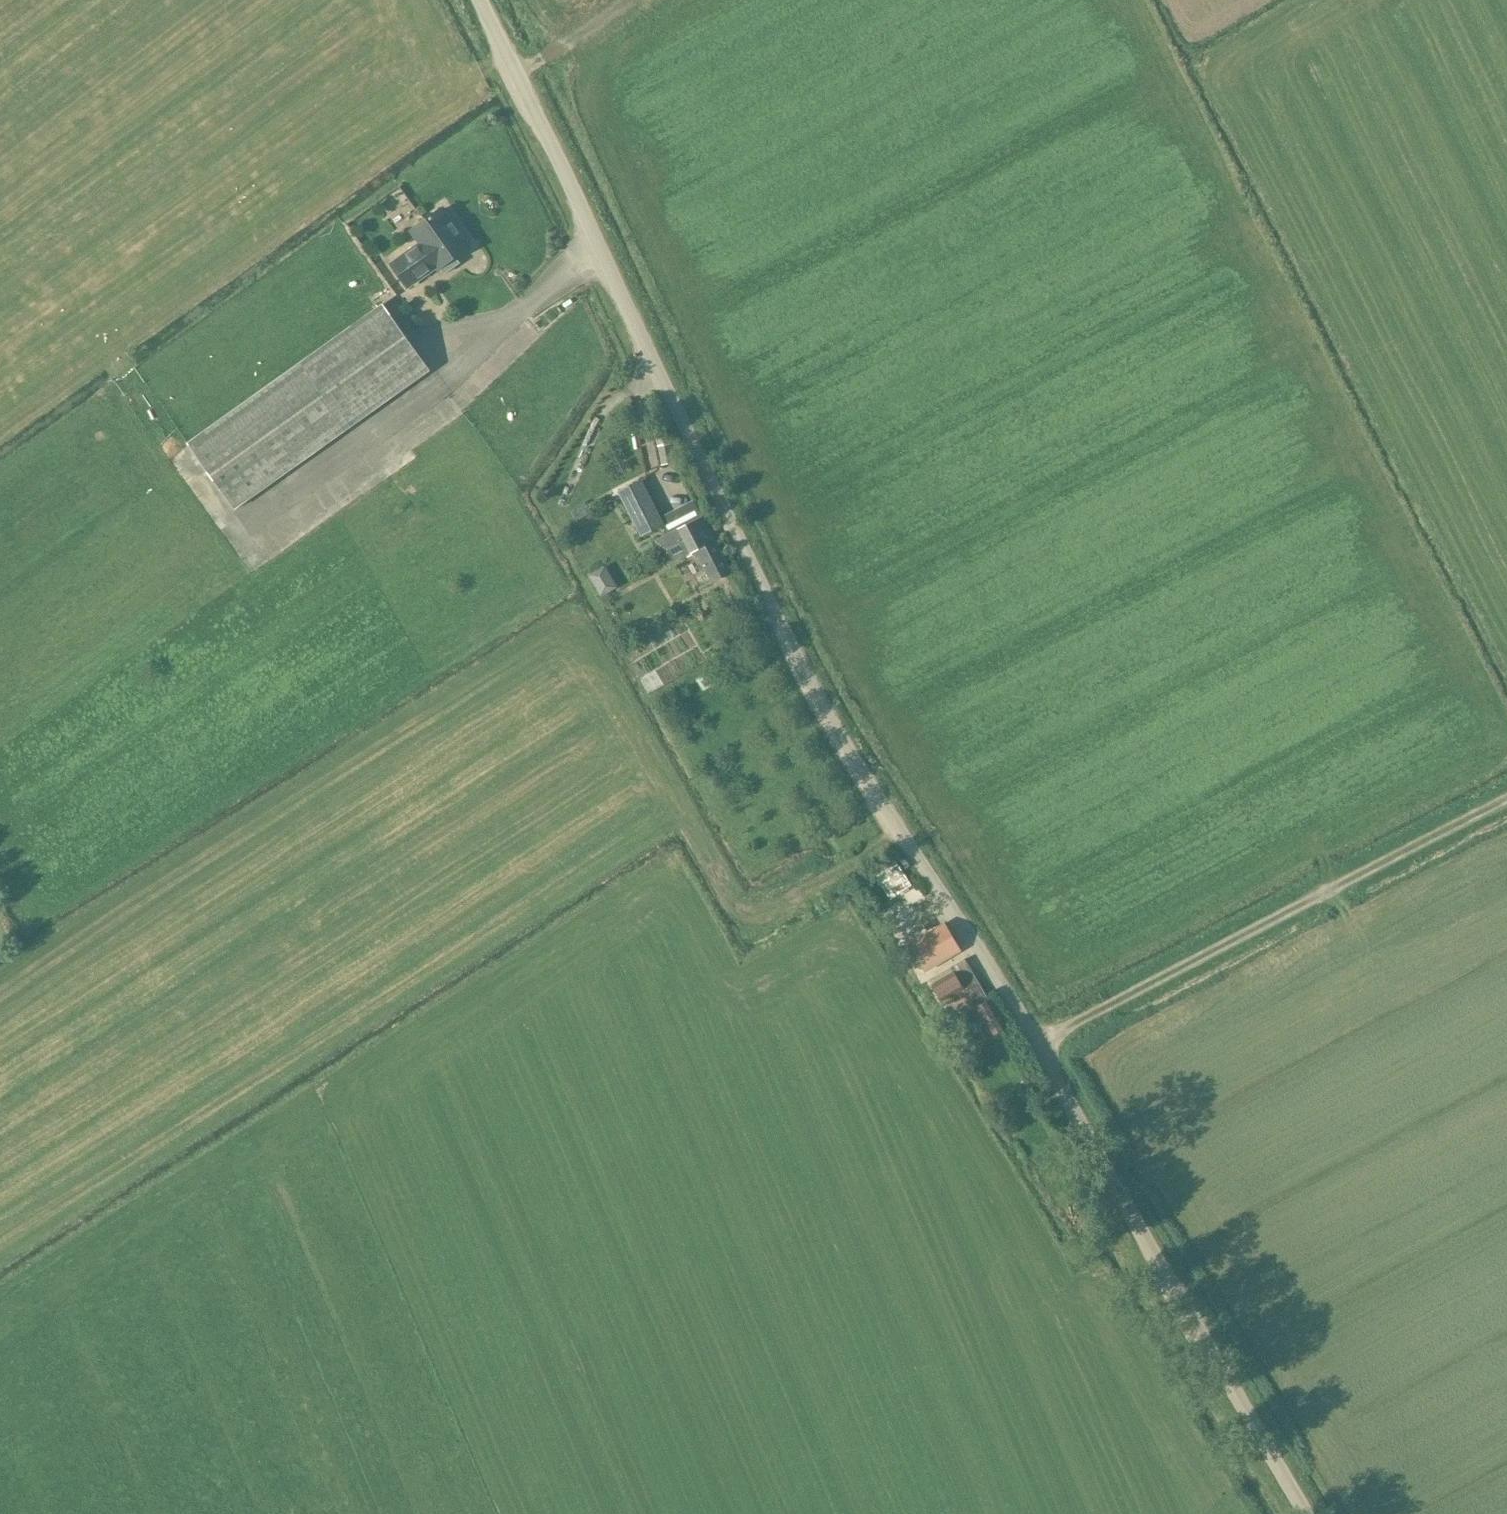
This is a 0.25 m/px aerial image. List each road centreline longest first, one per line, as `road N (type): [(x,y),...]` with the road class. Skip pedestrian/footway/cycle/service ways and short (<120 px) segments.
road 1 (unclassified): [(1307,1513),(1049,1055),(890,818),(762,587),(482,0)]

